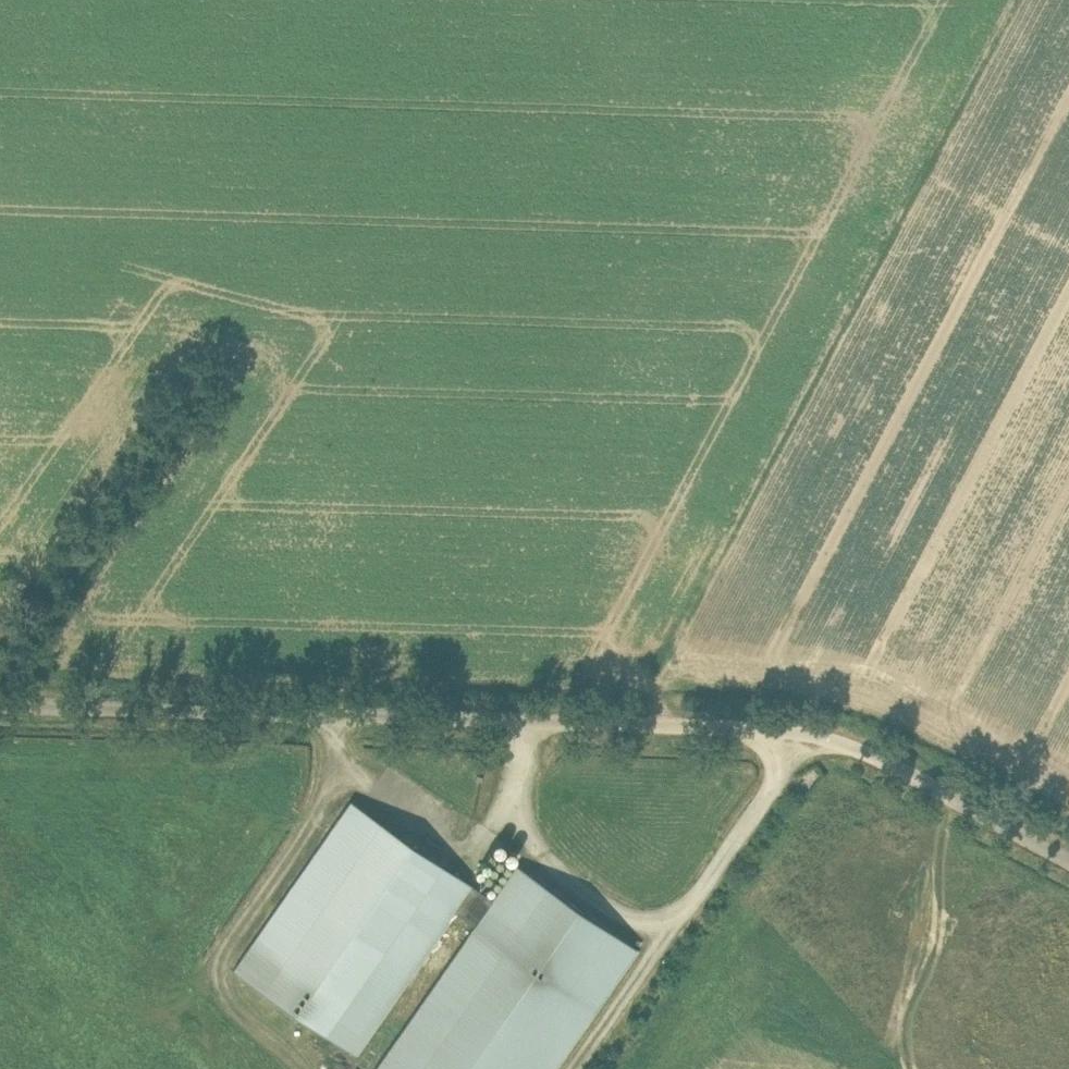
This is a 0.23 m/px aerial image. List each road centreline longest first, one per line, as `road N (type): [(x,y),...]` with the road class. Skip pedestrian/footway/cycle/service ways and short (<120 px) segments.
road 1 (unclassified): [(1068,867),(896,776),(806,743),(0,716)]

